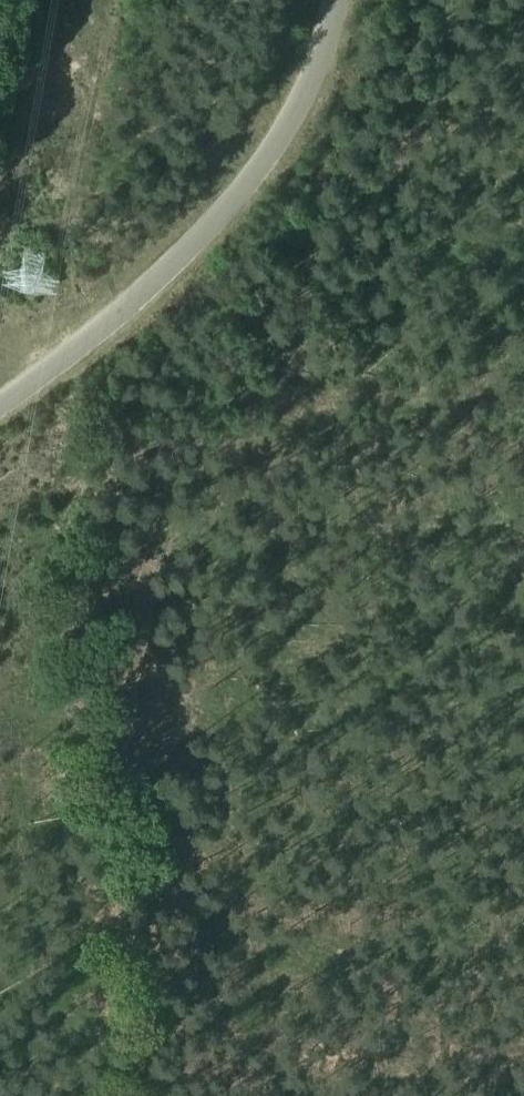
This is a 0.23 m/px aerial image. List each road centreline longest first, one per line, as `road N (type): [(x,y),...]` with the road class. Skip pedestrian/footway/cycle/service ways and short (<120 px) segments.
road 1 (unclassified): [(0,409),(144,296),(257,178),(302,108),(335,0)]

